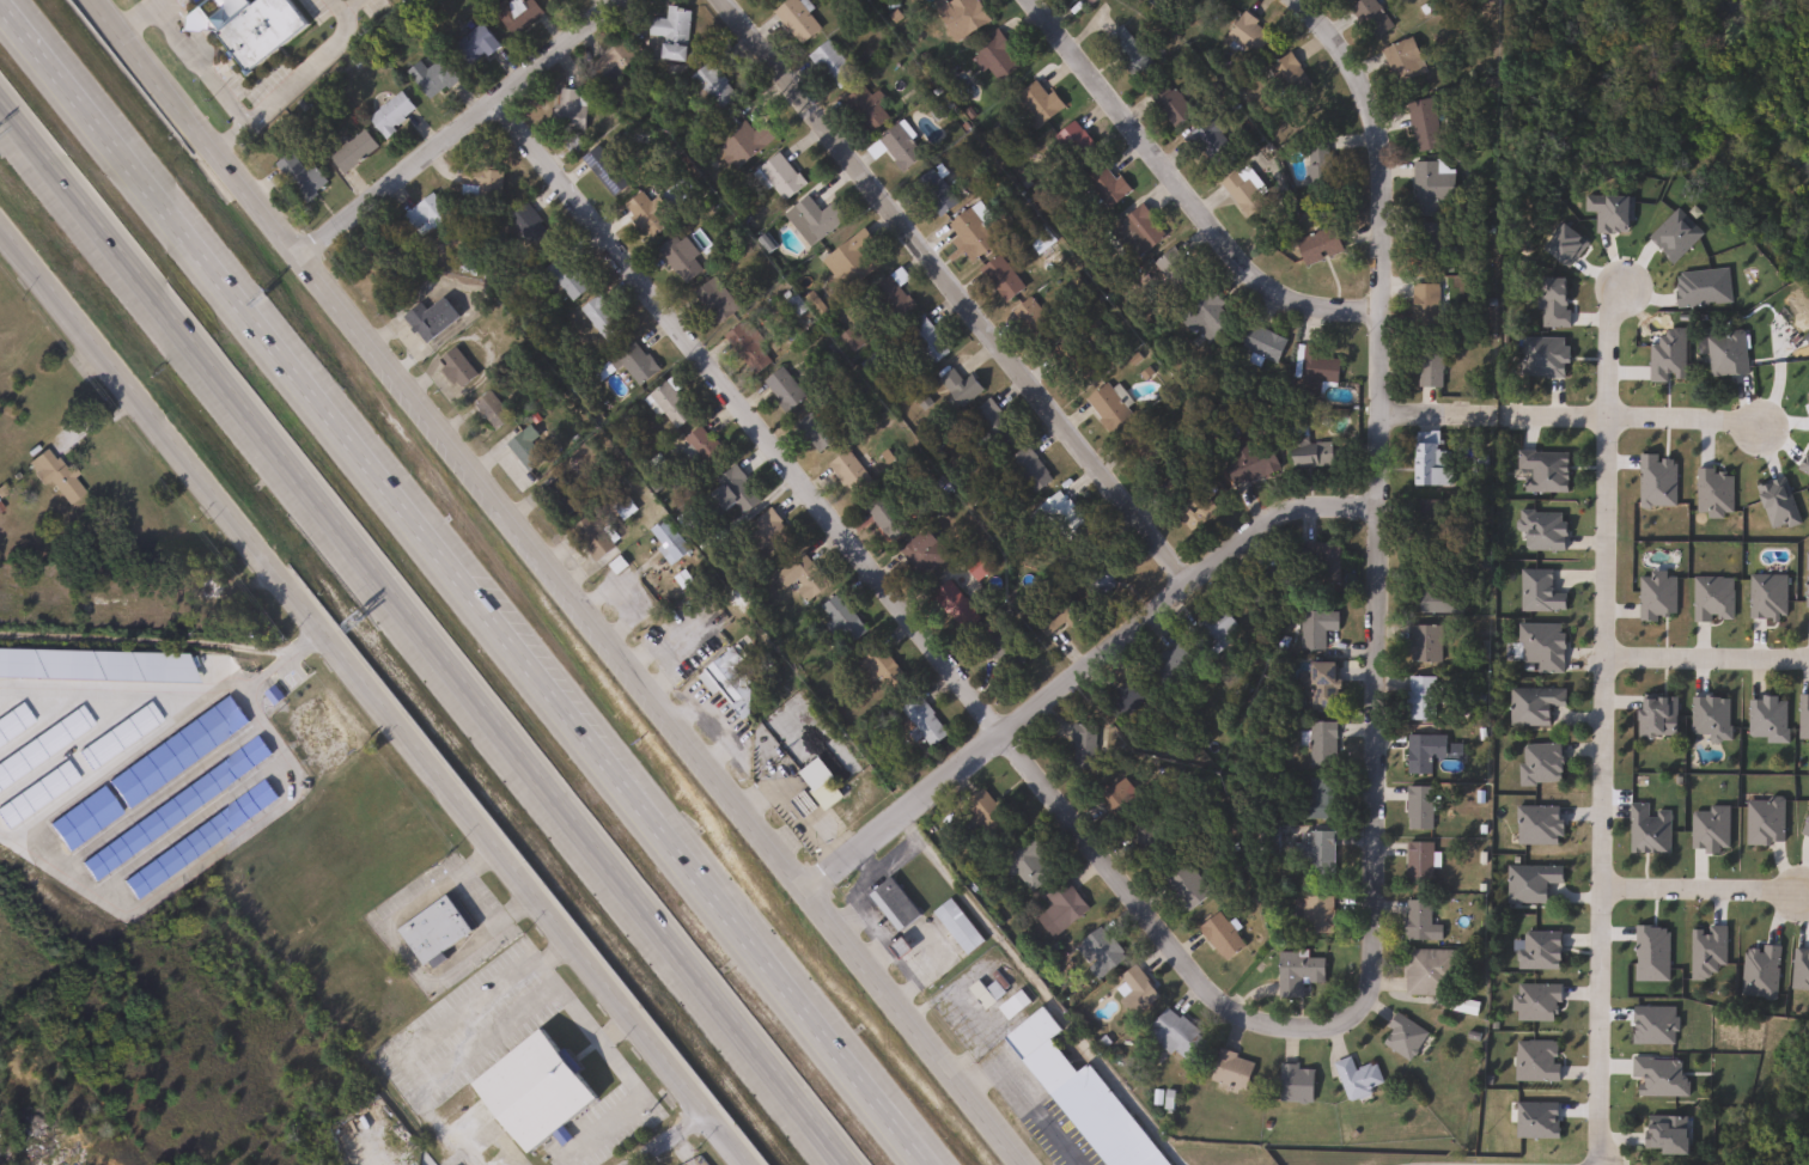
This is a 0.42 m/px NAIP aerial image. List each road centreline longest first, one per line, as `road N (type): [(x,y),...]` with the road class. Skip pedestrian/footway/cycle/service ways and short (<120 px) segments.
road 1 (tertiary): [(1015,1164),(94,0)]
road 2 (motorway): [(921,1164),(0,18)]
road 3 (motorway): [(0,107),(841,1164)]
road 4 (residential): [(1340,1018),(1303,1026),(1248,1014),(1172,946),(487,102)]
road 5 (tertiary): [(0,233),(742,1164)]
road 6 (residential): [(1295,0),(1351,54),(1369,105),(1383,254),(1372,980),(1340,1018)]
road 7 (residential): [(1597,1164),(1608,312),(1621,289)]
road 8 (residential): [(1186,579),(721,0)]
road 9 (residential): [(1377,498),(1261,514),(798,891)]
road 10 (residential): [(1030,0),(1251,273),(1279,292),(1383,305)]
road 11 (residential): [(302,254),(617,0)]
road 12 (residential): [(1762,425),(1496,417)]
road 13 (residential): [(1808,659),(1604,659)]
road 14 (residential): [(1802,891),(1601,885)]

